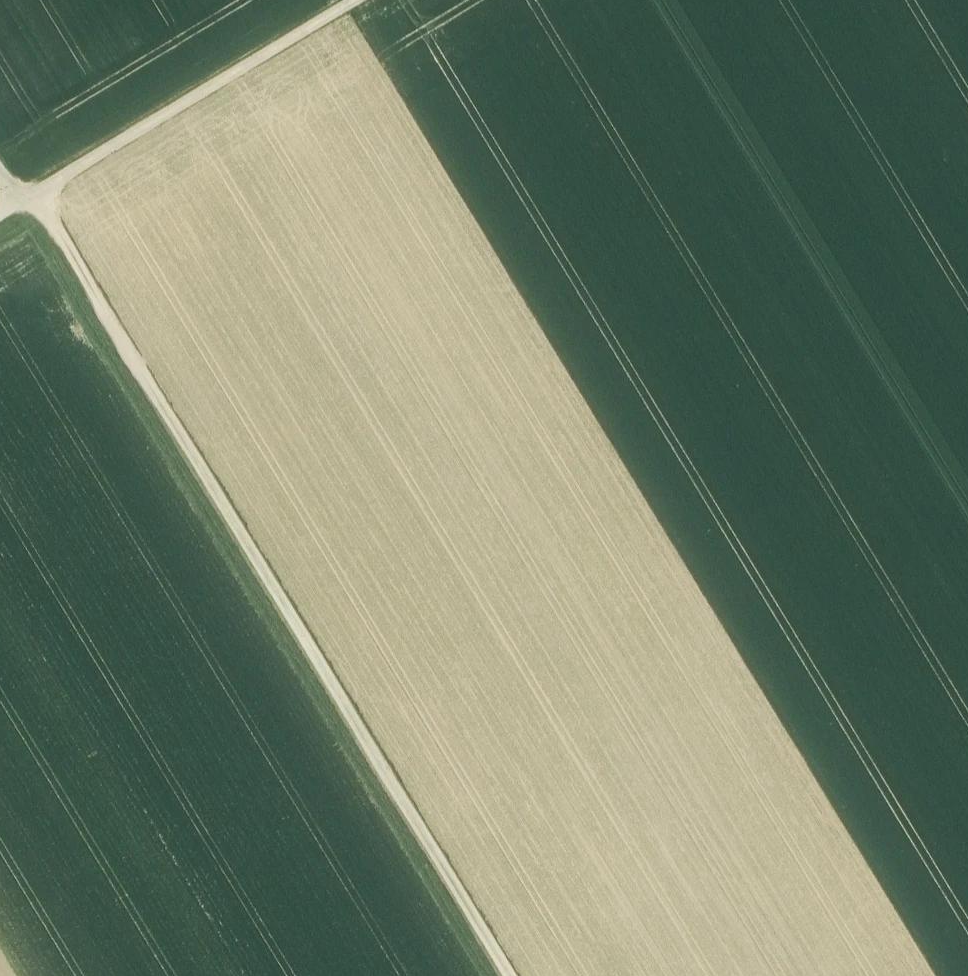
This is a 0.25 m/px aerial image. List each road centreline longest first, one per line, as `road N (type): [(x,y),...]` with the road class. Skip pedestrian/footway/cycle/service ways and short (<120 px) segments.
road 1 (track): [(510,975),(35,194)]
road 2 (track): [(0,215),(356,0)]

